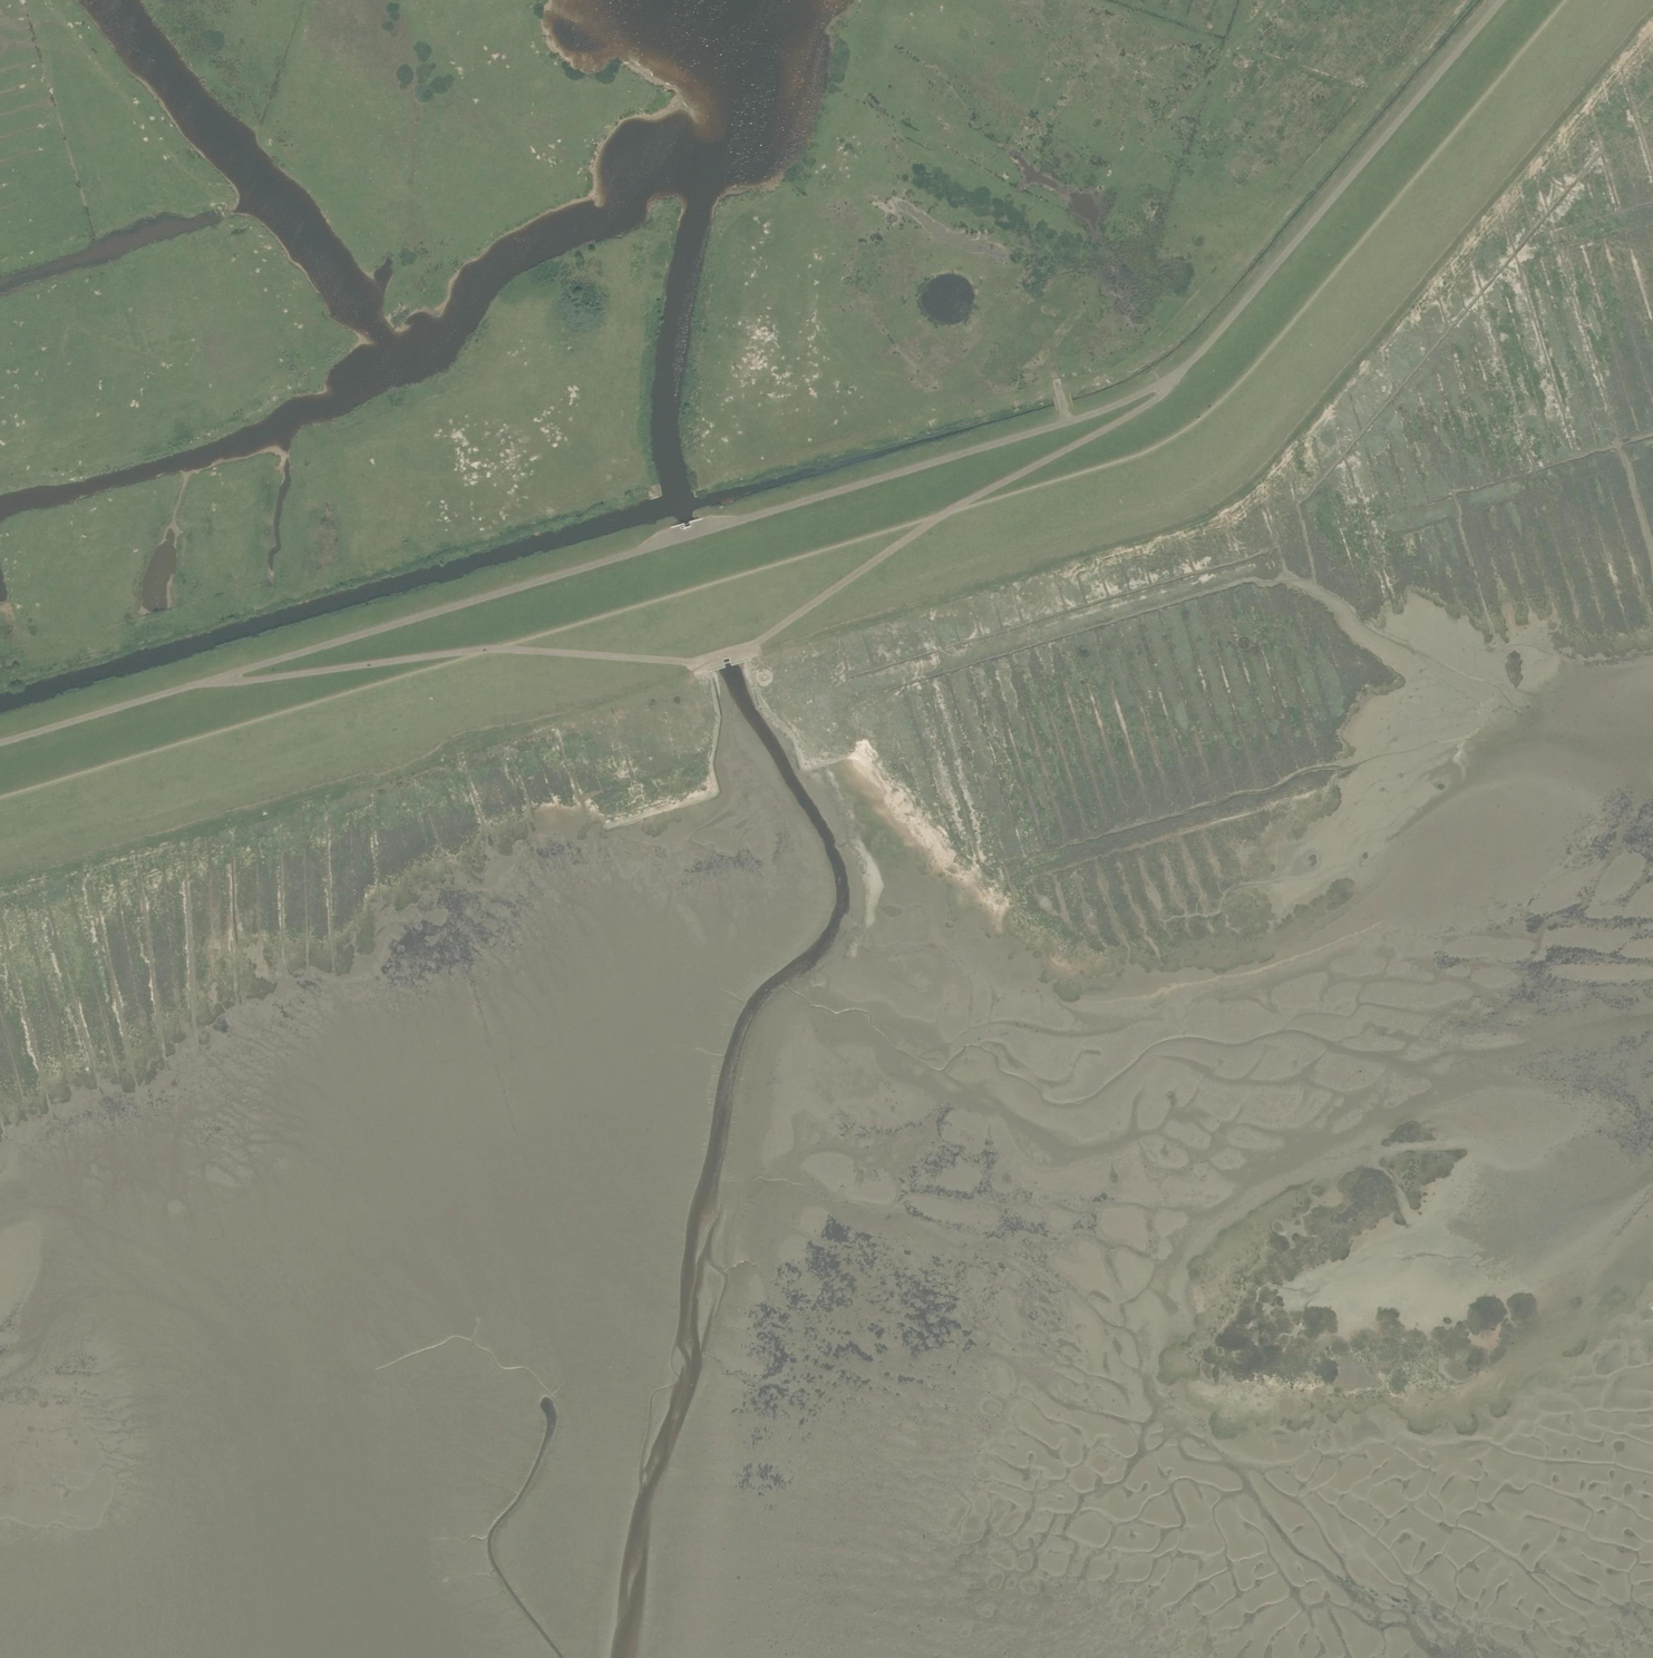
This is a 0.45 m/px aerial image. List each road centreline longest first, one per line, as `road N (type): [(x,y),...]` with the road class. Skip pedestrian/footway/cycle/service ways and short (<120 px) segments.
road 1 (track): [(1501,0),(1198,357),(1174,379),(1121,406),(0,745)]
road 2 (track): [(1174,379),(1143,409),(940,517),(755,647),(692,666),(489,652),(192,688)]

